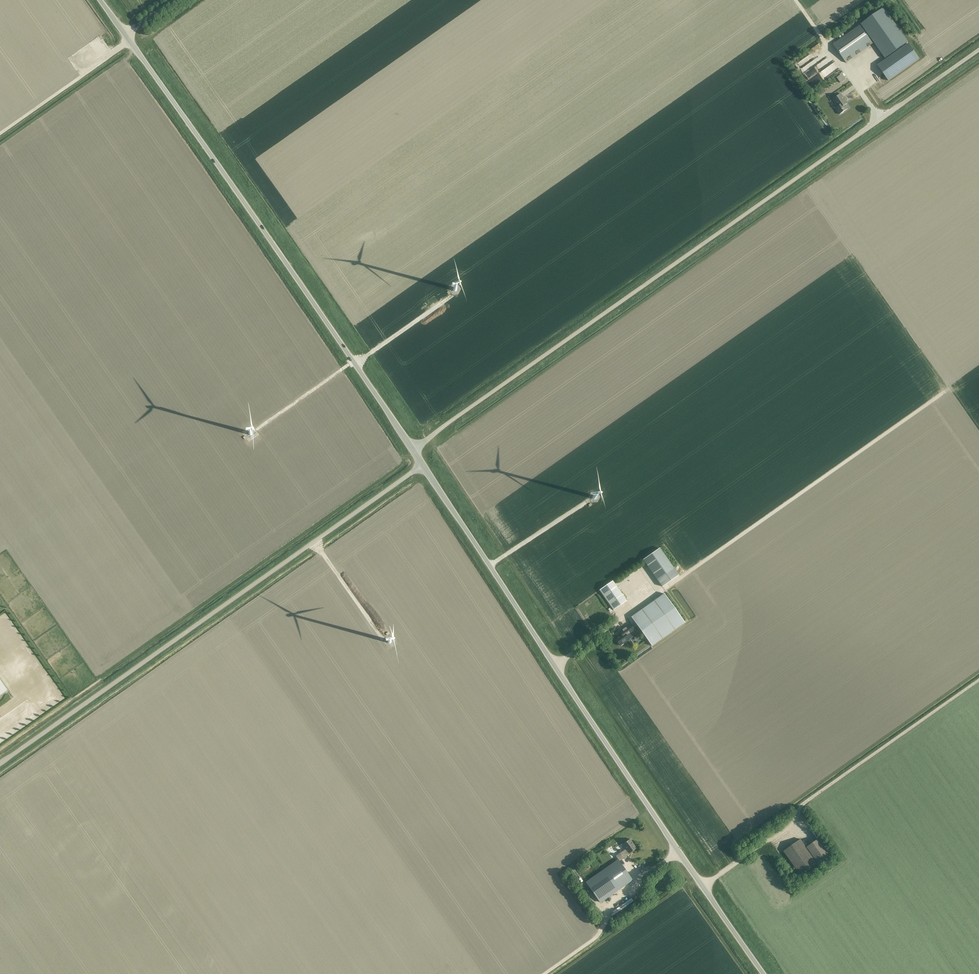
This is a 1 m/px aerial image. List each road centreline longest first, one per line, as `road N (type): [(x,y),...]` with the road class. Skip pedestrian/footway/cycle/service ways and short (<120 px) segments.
road 1 (residential): [(414,450),(978,48)]
road 2 (unclassified): [(766,973),(423,465)]
road 3 (unclassified): [(414,450),(99,0)]
road 4 (residential): [(0,764),(423,465)]

